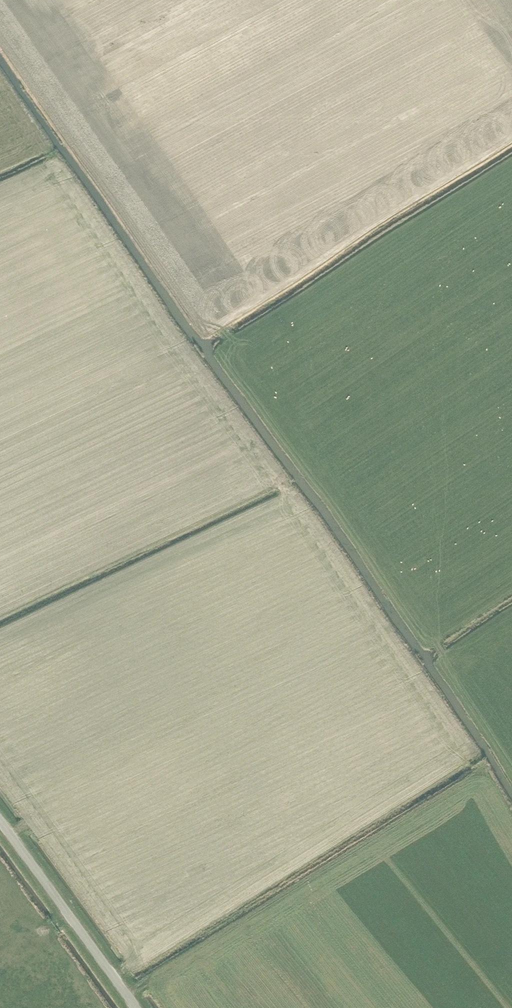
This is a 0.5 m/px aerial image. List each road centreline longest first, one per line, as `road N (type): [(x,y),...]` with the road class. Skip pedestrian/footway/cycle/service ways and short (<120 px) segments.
road 1 (tertiary): [(136,1007),(0,821)]

